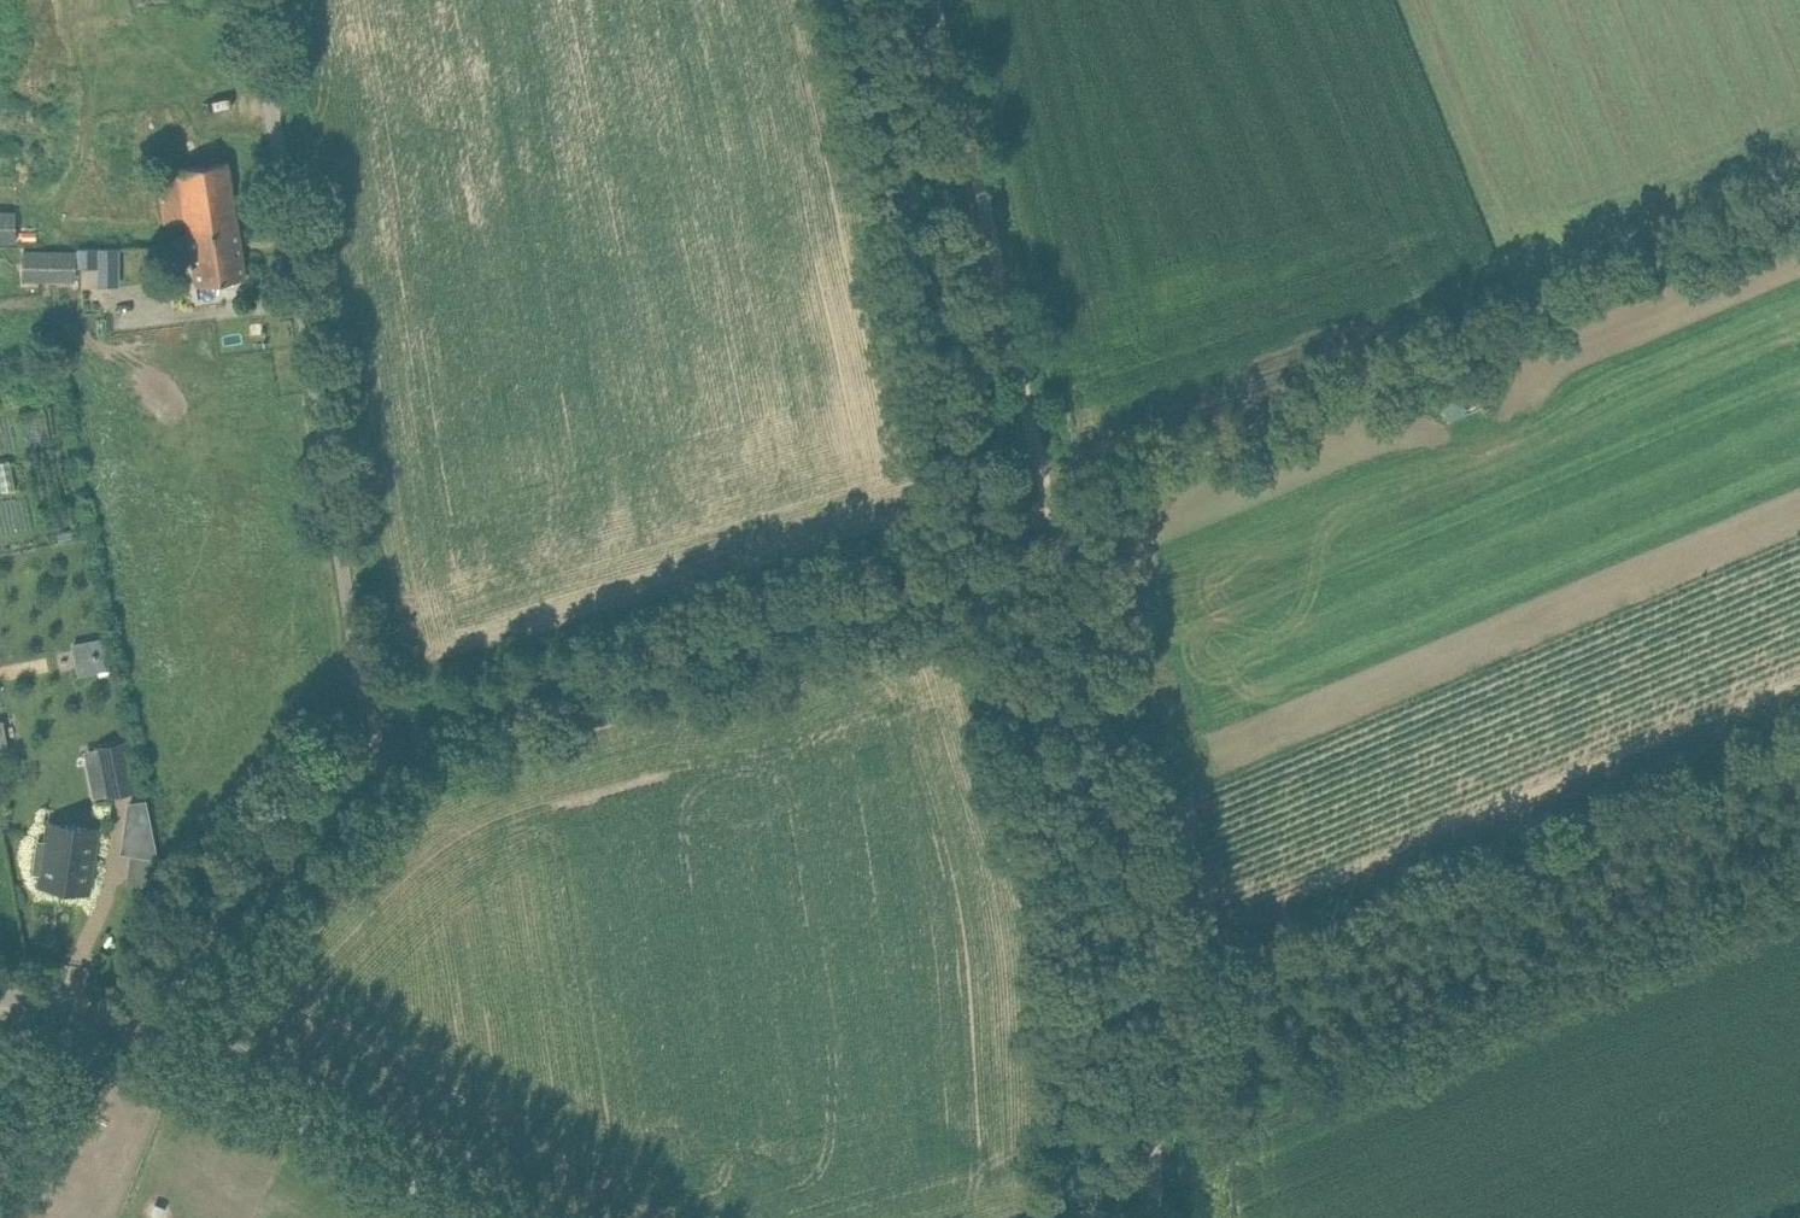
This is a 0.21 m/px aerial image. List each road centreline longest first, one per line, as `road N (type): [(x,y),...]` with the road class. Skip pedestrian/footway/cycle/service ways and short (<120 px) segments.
road 1 (track): [(1151,1217),(1168,987),(1052,521),(935,0)]
road 2 (unclassified): [(136,1027),(339,808),(367,742),(254,0)]
road 3 (track): [(367,742),(396,743),(1052,521)]
road 4 (unclassified): [(475,1217),(136,1027)]
road 5 (track): [(68,1010),(0,1188)]
road 6 (unclassified): [(136,1027),(0,996)]

